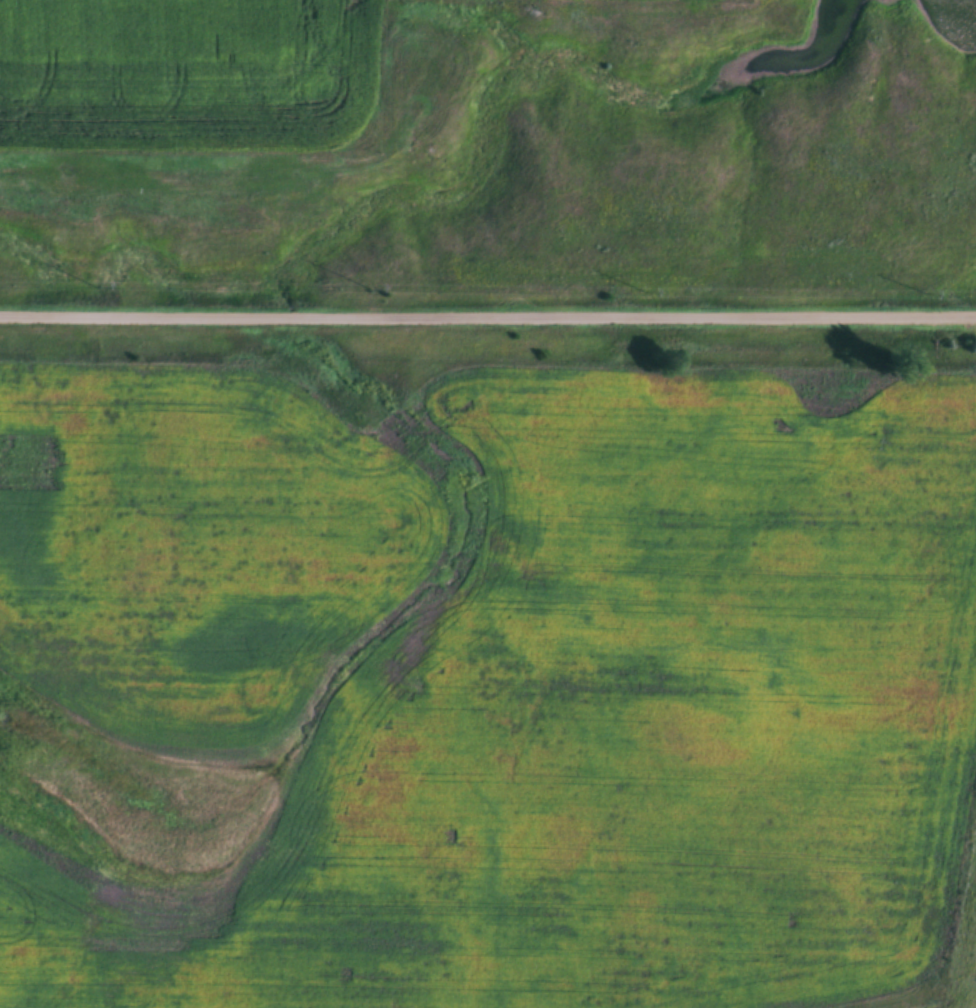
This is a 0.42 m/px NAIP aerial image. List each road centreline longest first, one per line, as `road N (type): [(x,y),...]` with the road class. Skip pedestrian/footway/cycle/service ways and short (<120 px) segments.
road 1 (residential): [(0,313),(975,314)]

